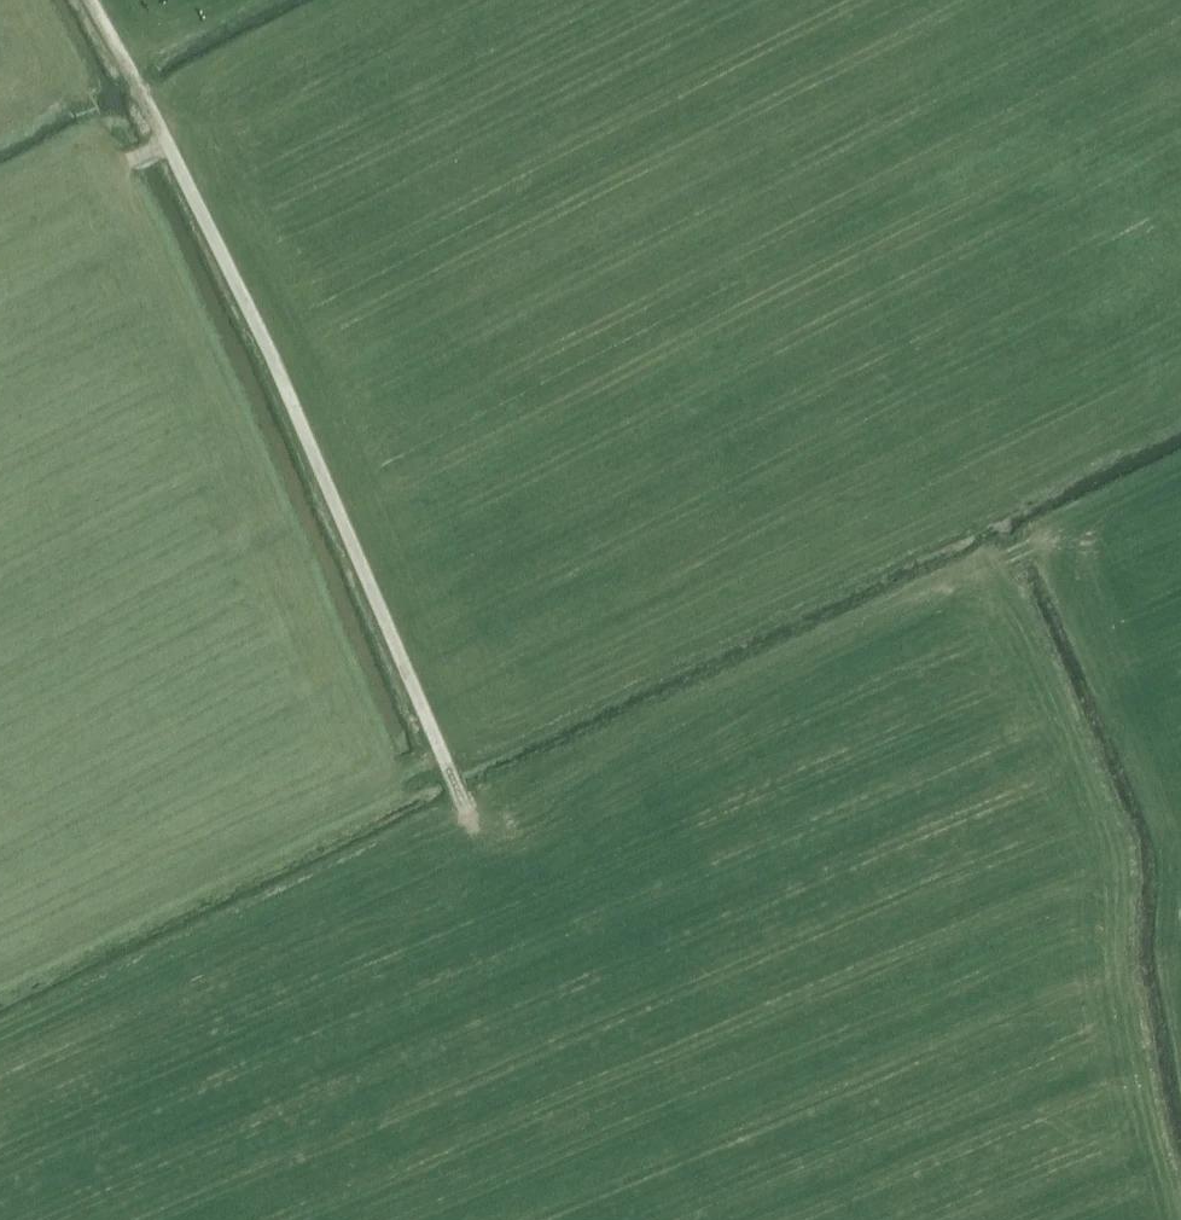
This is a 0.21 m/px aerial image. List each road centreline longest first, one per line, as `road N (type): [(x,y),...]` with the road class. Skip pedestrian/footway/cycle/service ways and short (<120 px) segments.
road 1 (track): [(469,809),(273,358),(93,0)]

